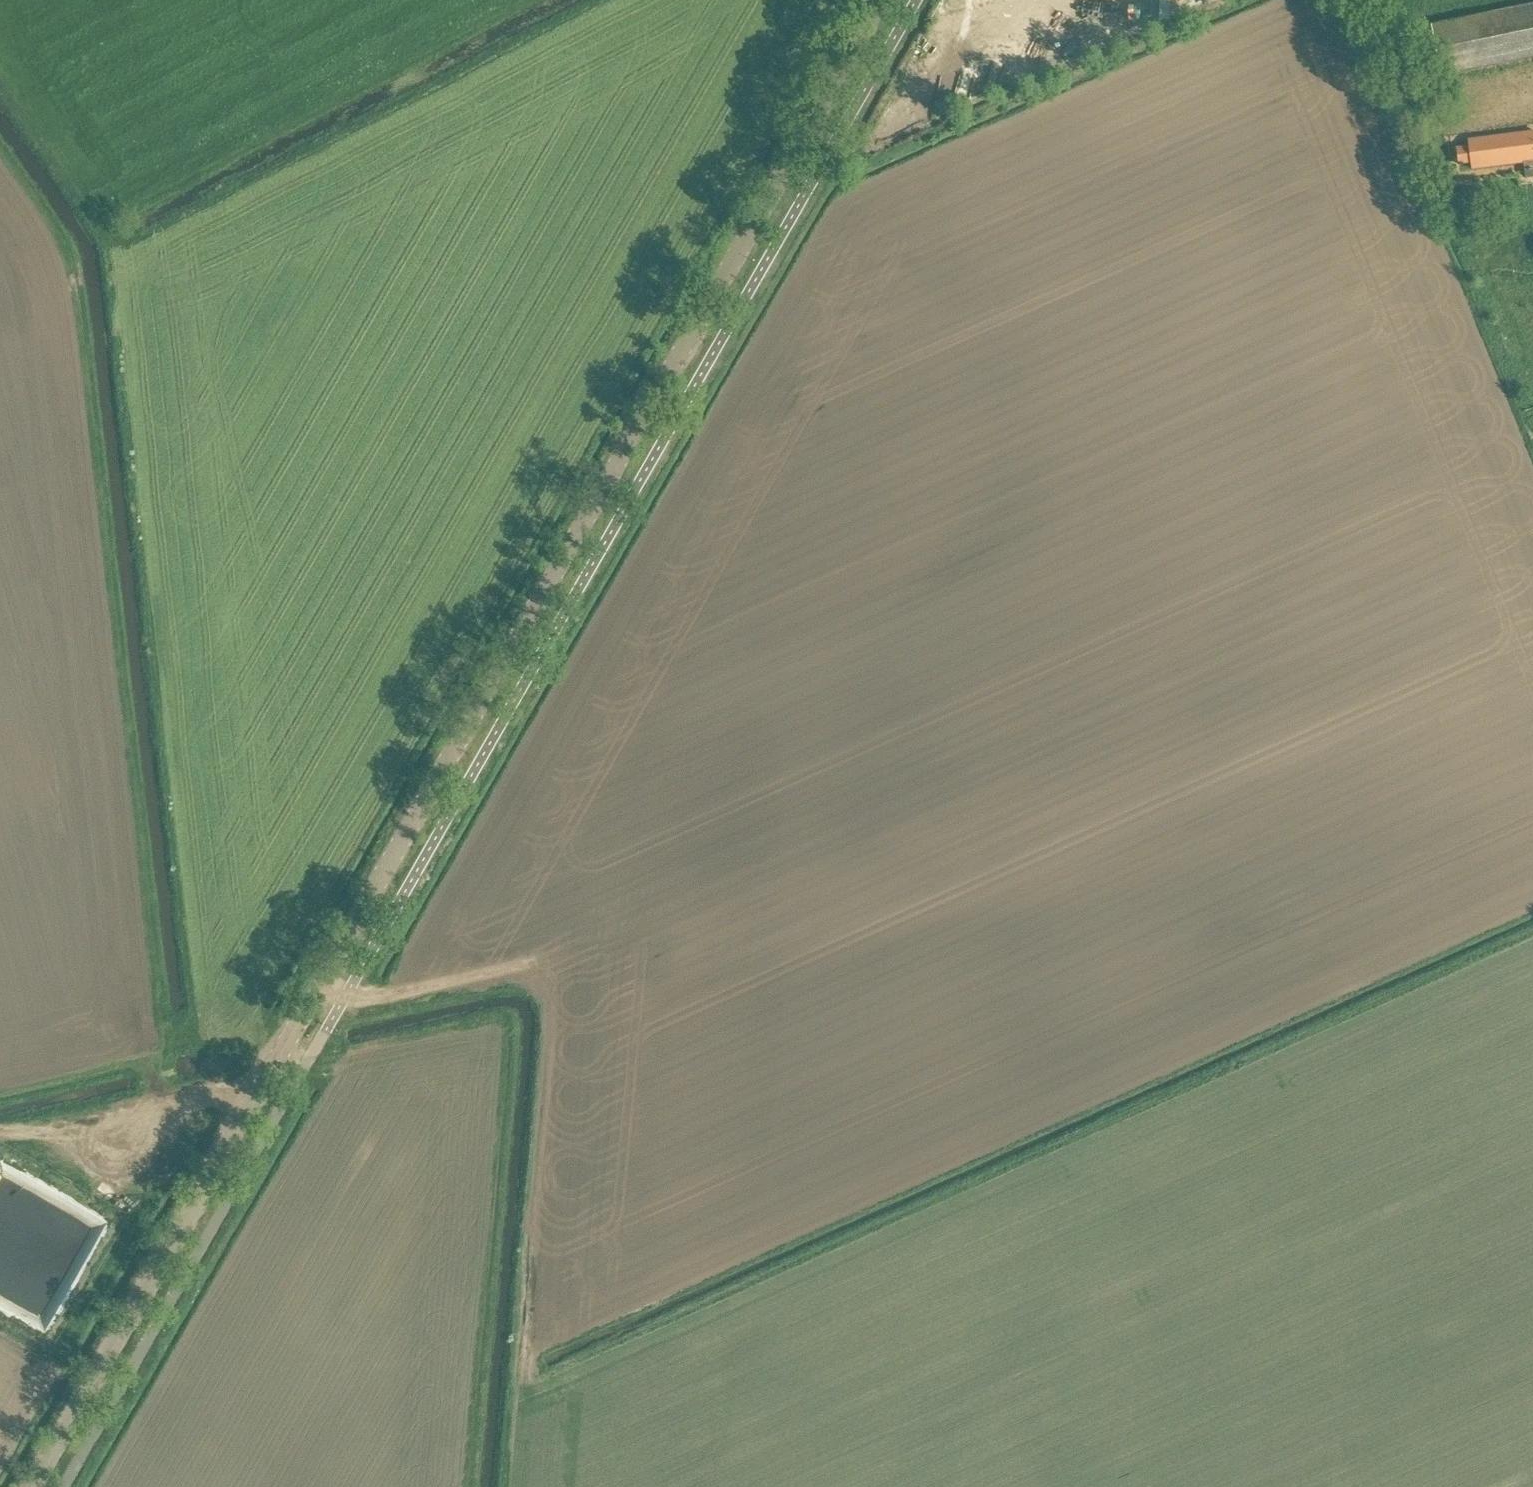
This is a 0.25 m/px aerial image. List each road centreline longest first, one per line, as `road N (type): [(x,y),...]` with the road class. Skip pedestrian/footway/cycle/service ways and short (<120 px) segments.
road 1 (tertiary): [(33,1486),(884,0)]

